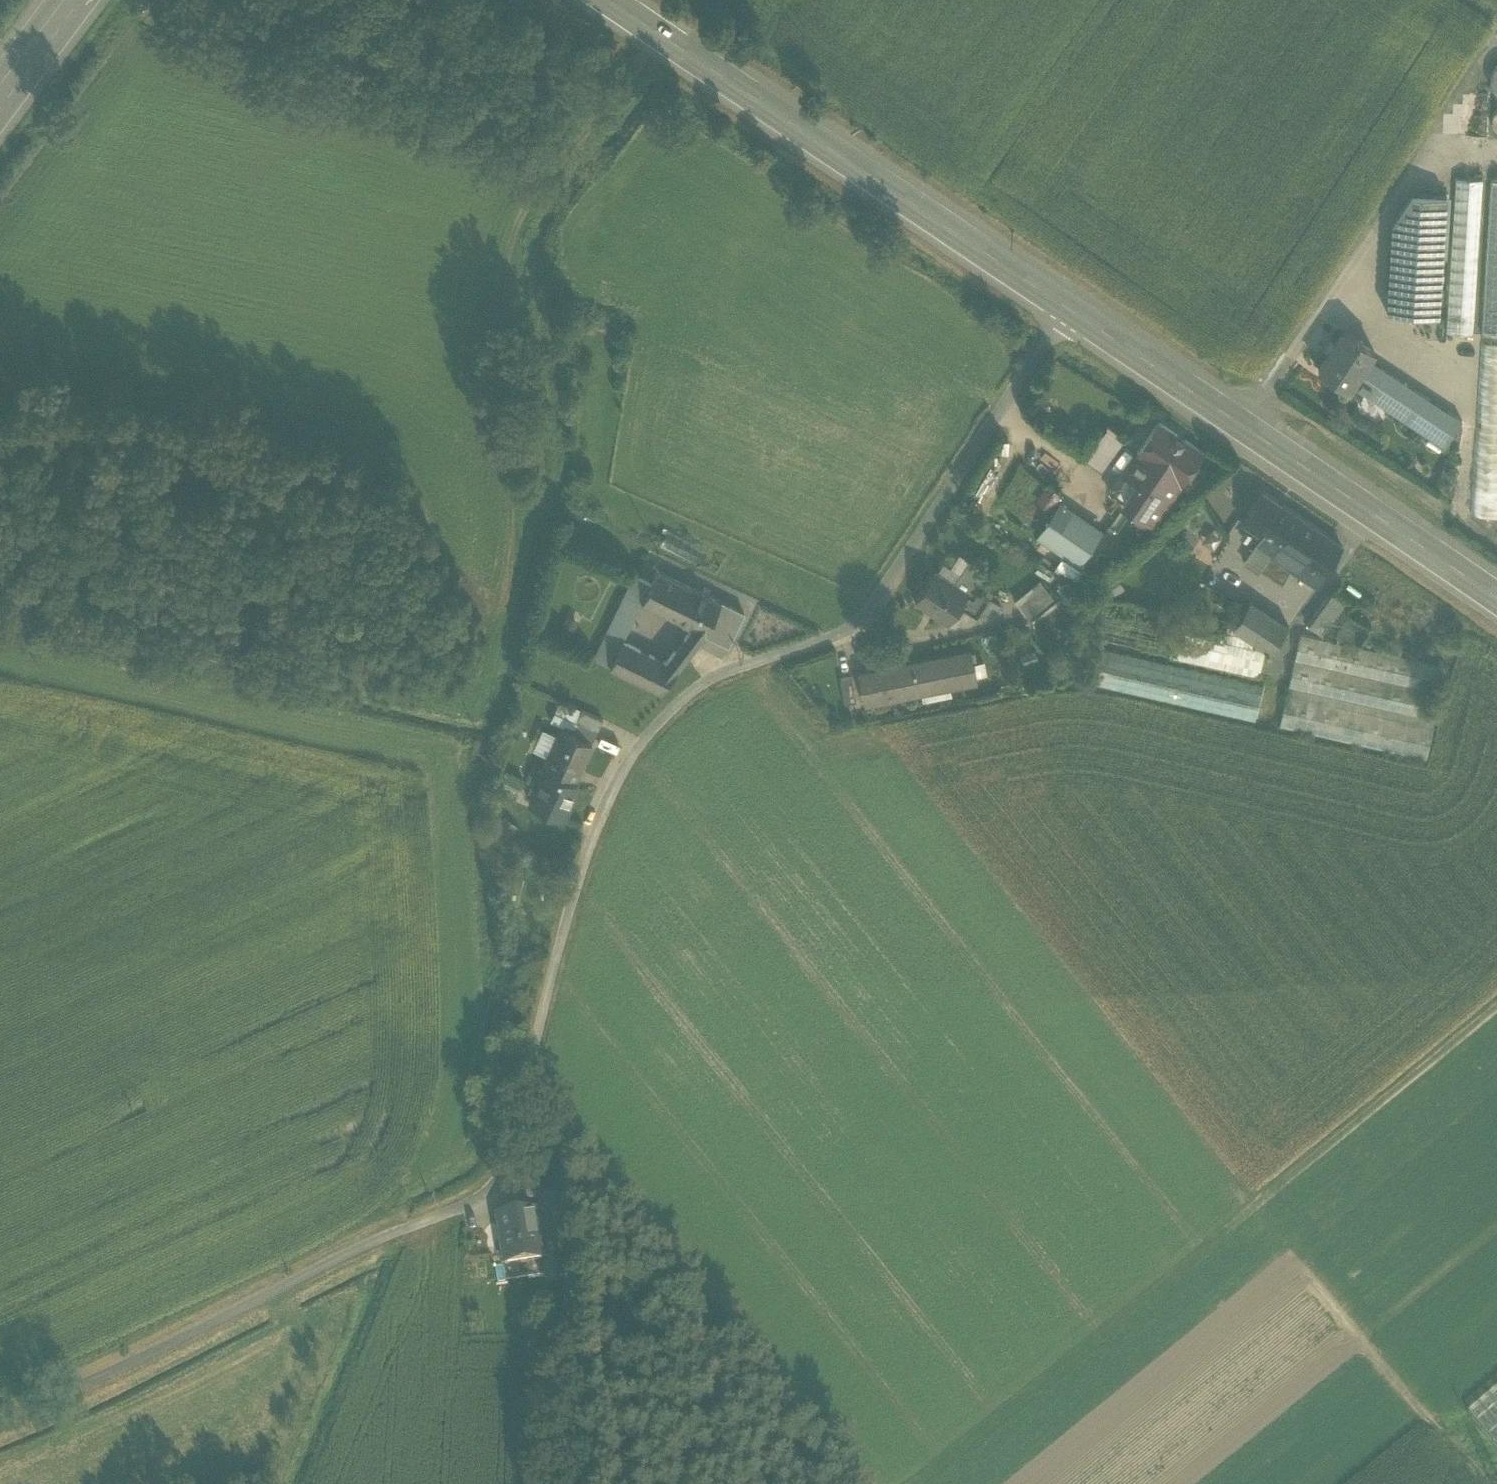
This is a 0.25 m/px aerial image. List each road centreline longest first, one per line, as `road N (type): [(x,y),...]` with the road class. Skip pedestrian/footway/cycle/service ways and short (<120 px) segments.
road 1 (unclassified): [(0,1417),(371,1233),(468,1200),(503,1169),(575,889),(621,770),(658,722),(708,681),(857,622),(1068,310)]
road 2 (track): [(920,1483),(1496,1006)]
road 3 (secondary): [(1068,310),(611,0)]
road 4 (track): [(661,34),(539,188),(512,236),(501,340),(507,501)]
road 5 (secondary): [(1496,599),(1068,310)]
road 6 (primary): [(0,98),(74,0)]

